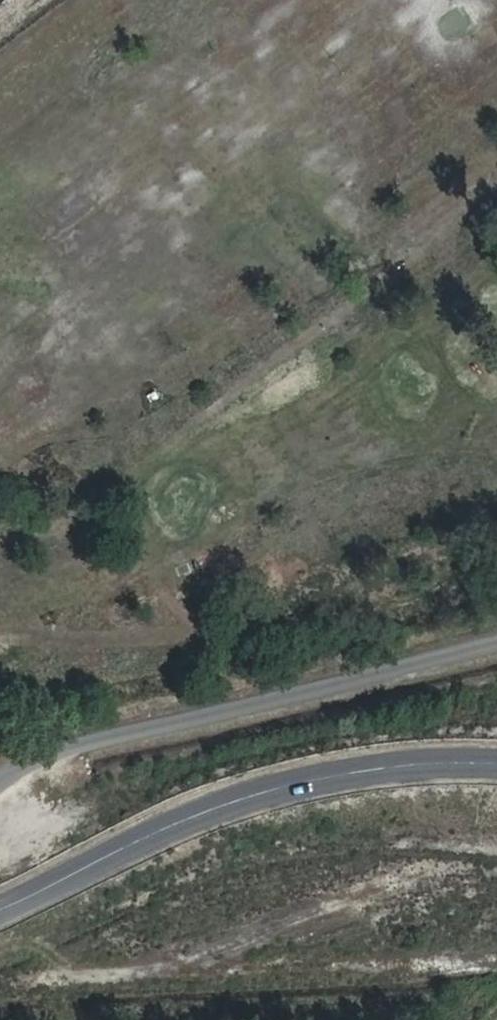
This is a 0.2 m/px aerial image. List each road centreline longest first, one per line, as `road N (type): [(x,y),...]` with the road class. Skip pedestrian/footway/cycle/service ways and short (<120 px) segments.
road 1 (tertiary): [(0,908),(206,811),(271,791),(369,771),(496,766)]
road 2 (unclassified): [(0,778),(61,750),(496,640)]

